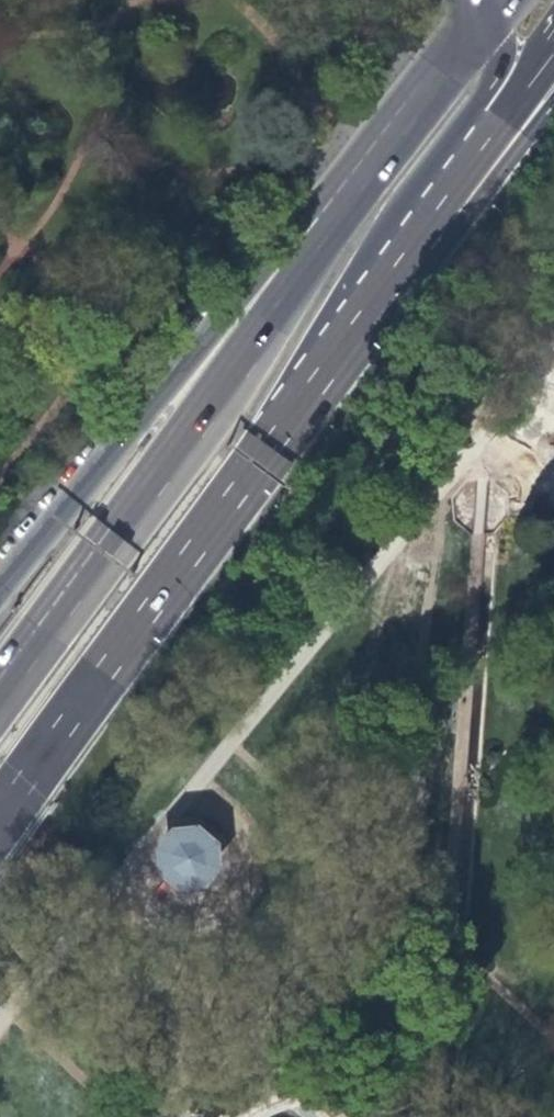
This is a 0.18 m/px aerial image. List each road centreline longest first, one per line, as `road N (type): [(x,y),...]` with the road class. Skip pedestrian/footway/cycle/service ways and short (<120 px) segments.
road 1 (secondary): [(0,819),(372,307)]
road 2 (secondary): [(327,224),(0,688)]
road 3 (secondary): [(327,224),(124,430),(0,585)]
road 4 (residential): [(372,307),(359,268),(505,63),(493,19)]
road 5 (secondary): [(493,19),(327,224)]
road 6 (secondary): [(426,230),(553,43)]
road 7 (secondary): [(426,230),(460,222),(553,102)]

